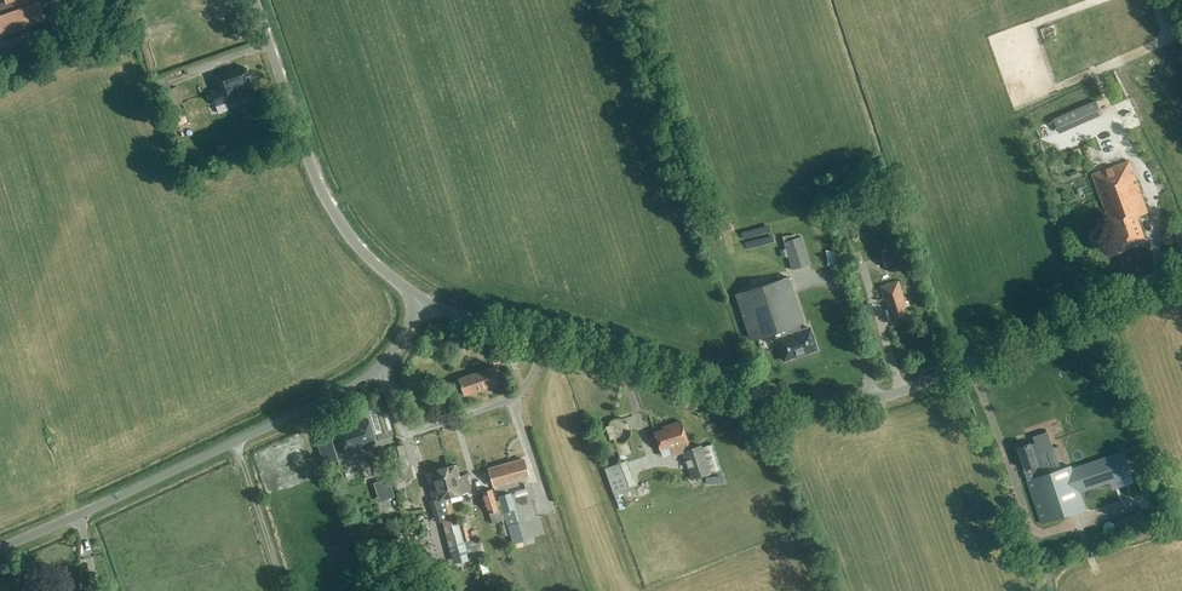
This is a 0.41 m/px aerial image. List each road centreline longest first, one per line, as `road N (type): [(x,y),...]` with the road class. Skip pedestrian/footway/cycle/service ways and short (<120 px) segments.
road 1 (unclassified): [(1181,266),(927,382),(859,401),(776,397),(545,339)]
road 2 (unclassified): [(0,549),(375,372)]
road 3 (unclassified): [(424,301),(365,260),(329,213),(254,0)]
road 4 (track): [(560,343),(535,409),(596,590)]
road 5 (unclassified): [(375,372),(403,427),(422,430),(519,394),(545,339)]
road 6 (unclassified): [(545,339),(424,301)]

